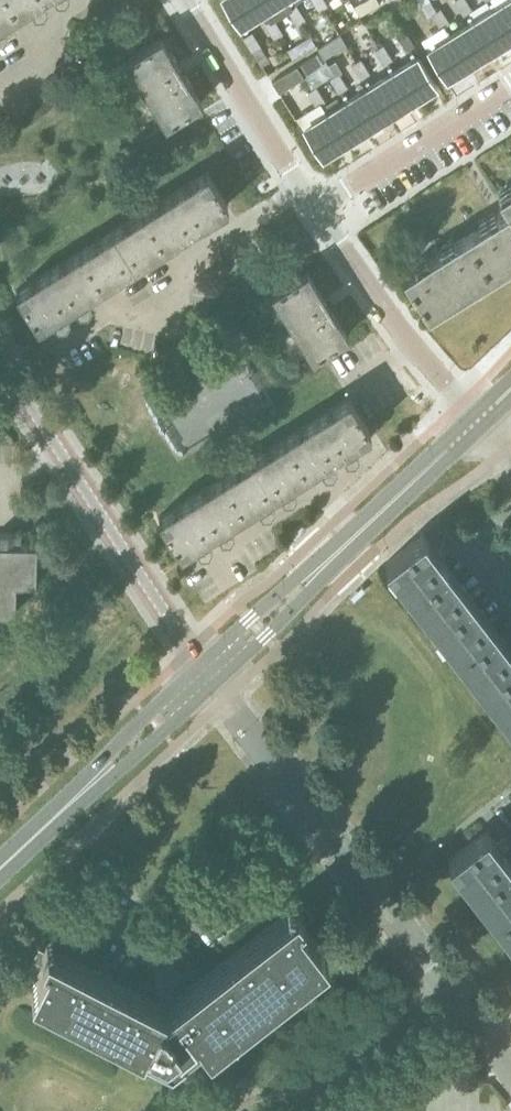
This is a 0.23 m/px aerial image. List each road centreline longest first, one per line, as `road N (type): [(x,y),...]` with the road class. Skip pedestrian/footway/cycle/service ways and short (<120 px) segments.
road 1 (tertiary): [(208,674),(477,421)]
road 2 (residential): [(190,649),(0,364)]
road 3 (residential): [(55,341),(103,312),(143,322),(178,297),(186,262),(302,188)]
road 4 (unclassified): [(75,901),(145,938),(165,938),(316,817)]
road 5 (tertiary): [(0,868),(208,674)]
road 6 (residential): [(221,1110),(265,1080),(319,1090),(451,991)]
road 7 (residential): [(477,421),(395,326),(315,209)]
road 8 (unclassified): [(510,85),(315,209)]
road 9 (unclassified): [(185,0),(302,188)]
road 10 (unclassified): [(451,991),(316,817)]
road 11 (unclassified): [(316,817),(224,699)]
road 12 (unclassified): [(0,95),(26,83),(46,24),(84,0)]

